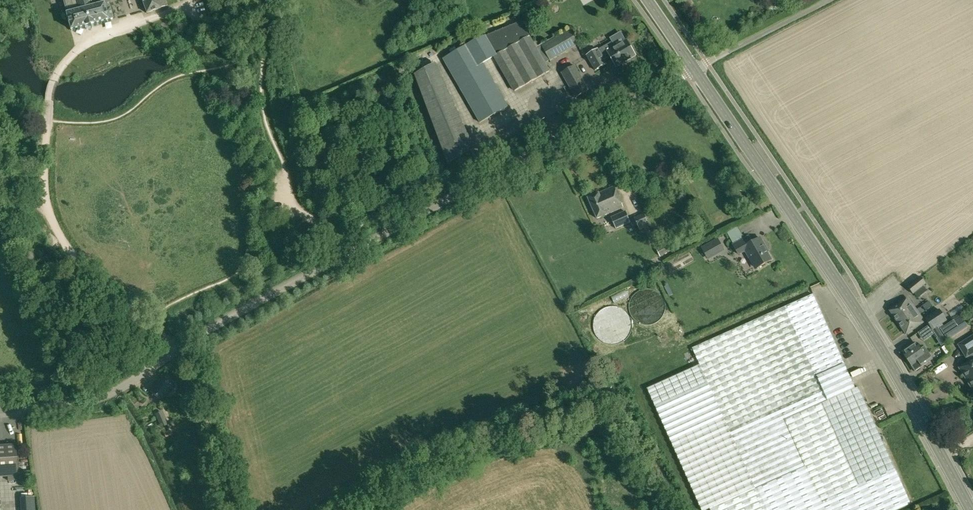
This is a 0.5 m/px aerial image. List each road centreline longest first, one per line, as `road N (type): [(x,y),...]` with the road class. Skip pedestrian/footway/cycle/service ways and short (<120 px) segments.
road 1 (unclassified): [(0,410),(83,403),(124,389),(226,320),(693,68)]
road 2 (secondary): [(971,509),(864,320),(693,68)]
road 3 (track): [(182,347),(226,509)]
road 4 (unclassified): [(693,68),(826,0)]

